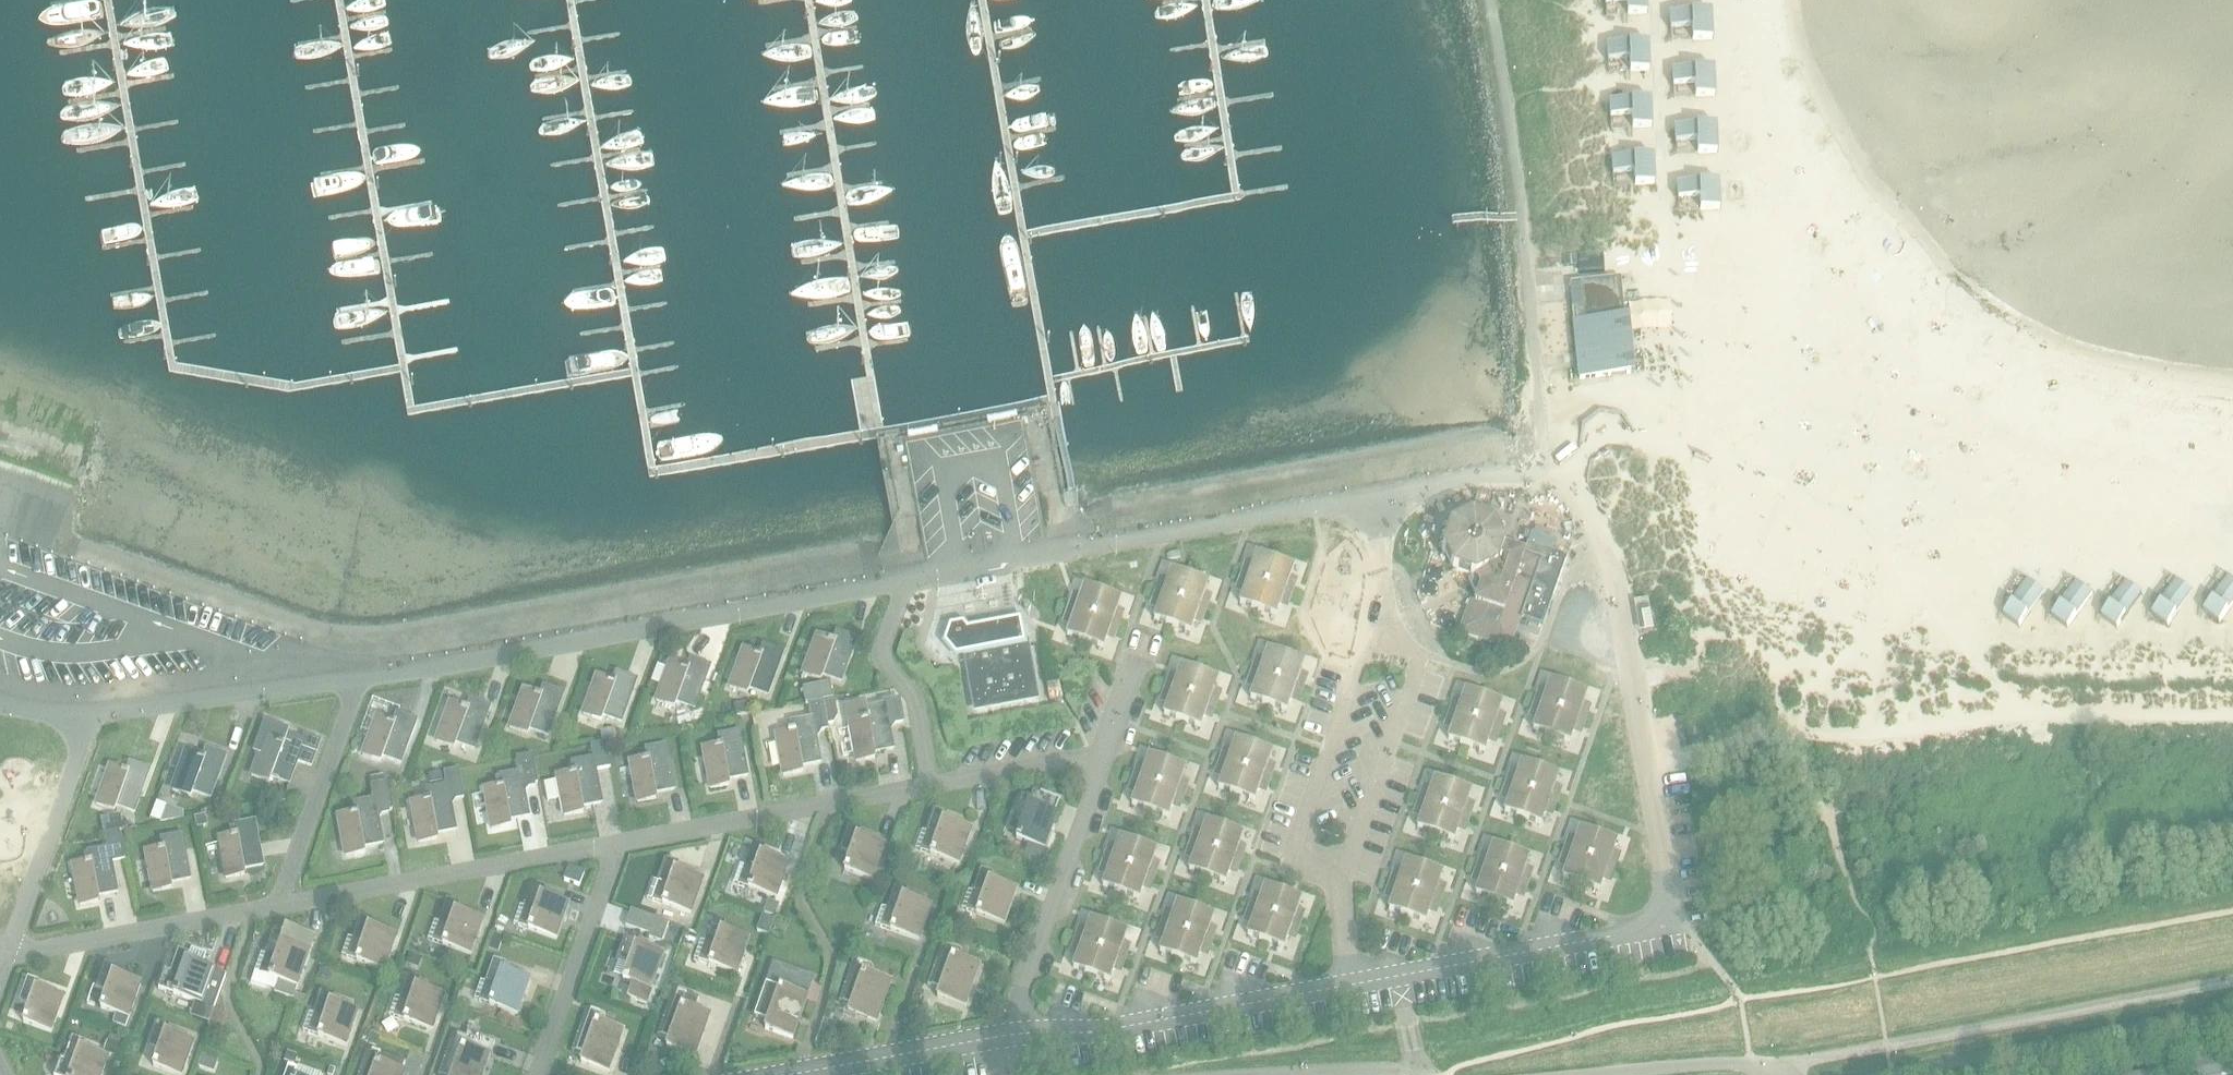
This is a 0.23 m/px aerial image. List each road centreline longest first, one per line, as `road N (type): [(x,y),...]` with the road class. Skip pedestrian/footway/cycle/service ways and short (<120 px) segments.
road 1 (unclassified): [(1781,1071),(1750,1063),(1579,1074)]
road 2 (unclassified): [(1422,1074),(1388,1068),(1280,1074)]

